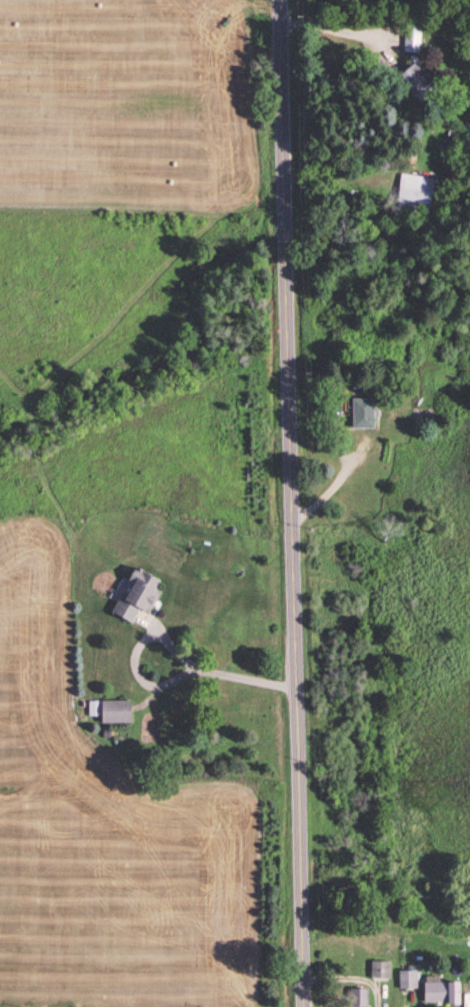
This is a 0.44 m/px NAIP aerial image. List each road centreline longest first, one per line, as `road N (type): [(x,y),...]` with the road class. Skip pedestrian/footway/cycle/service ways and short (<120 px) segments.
road 1 (residential): [(309,1006),(290,0)]

